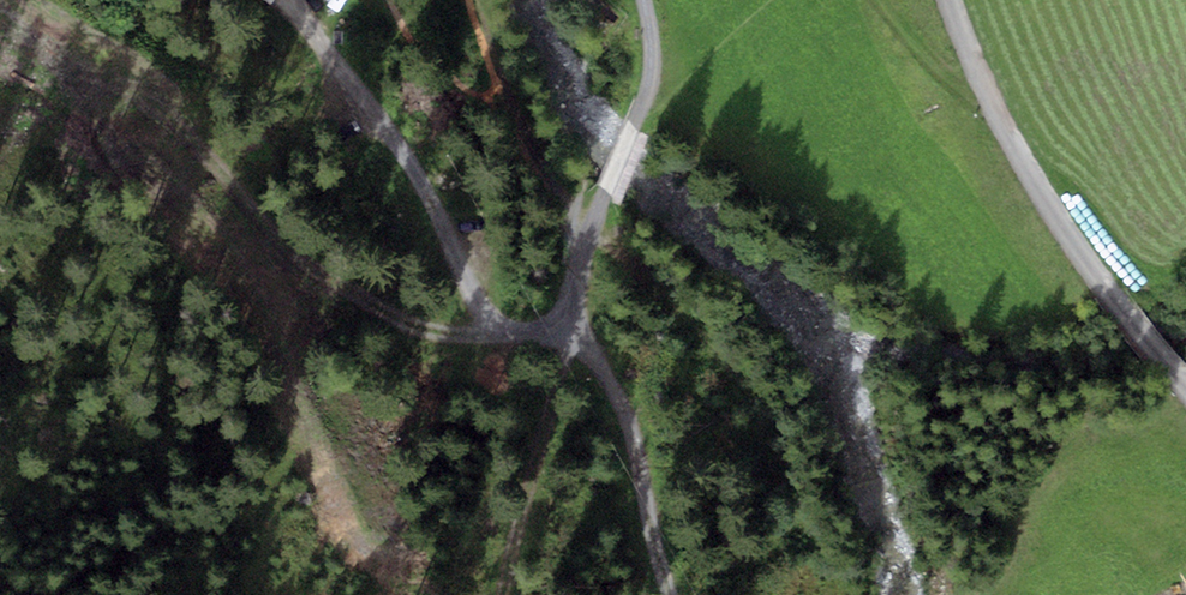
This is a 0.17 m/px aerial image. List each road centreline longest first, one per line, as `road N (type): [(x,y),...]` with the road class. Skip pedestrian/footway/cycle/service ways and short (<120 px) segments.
road 1 (track): [(502,334),(428,332),(314,273),(195,138),(4,0)]
road 2 (track): [(568,331),(502,334),(383,124),(288,0)]
road 3 (track): [(670,594),(631,422),(568,331)]
road 4 (track): [(568,331),(513,548),(508,594)]
road 5 (track): [(591,230),(645,96),(646,0)]
road 6 (track): [(988,95),(923,46),(881,0)]

